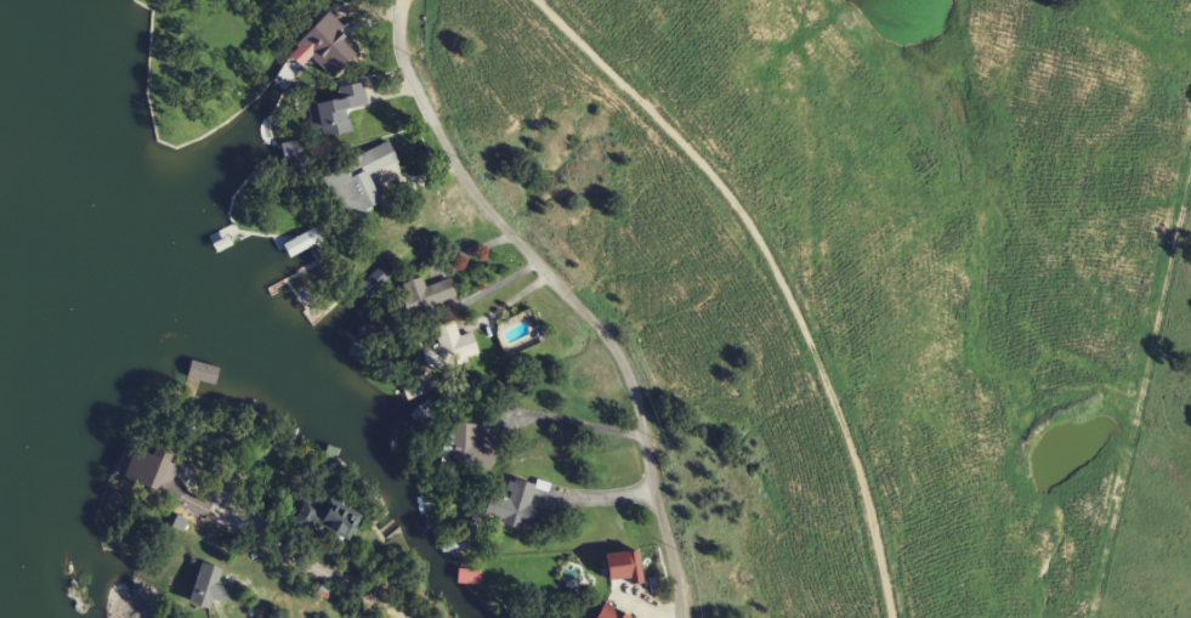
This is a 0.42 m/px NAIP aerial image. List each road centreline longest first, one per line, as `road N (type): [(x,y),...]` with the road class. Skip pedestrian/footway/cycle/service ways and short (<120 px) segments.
road 1 (residential): [(680,617),(623,365),(460,171),(407,73),(398,33),(403,0)]
road 2 (residential): [(411,617),(248,534)]

